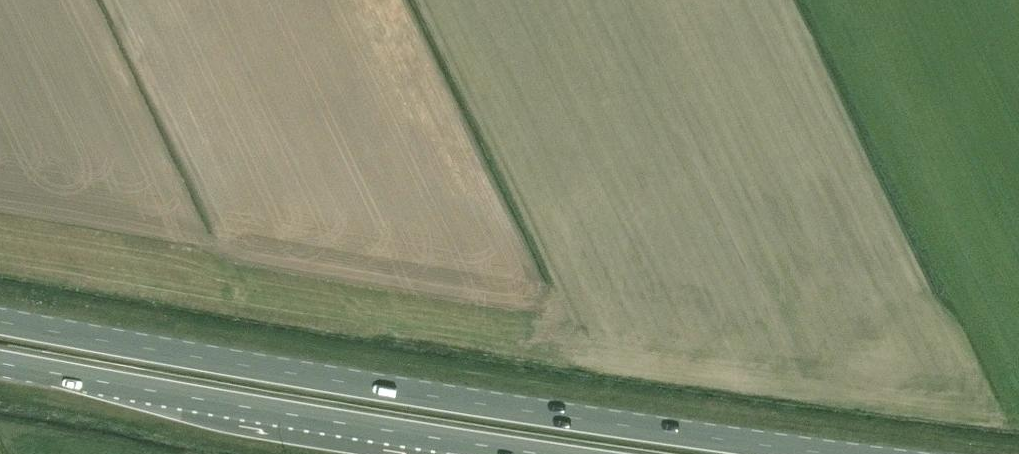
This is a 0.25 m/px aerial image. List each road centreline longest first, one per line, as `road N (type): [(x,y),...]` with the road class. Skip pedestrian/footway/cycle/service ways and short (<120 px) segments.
road 1 (primary): [(842,453),(0,320)]
road 2 (primary): [(0,362),(460,441)]

